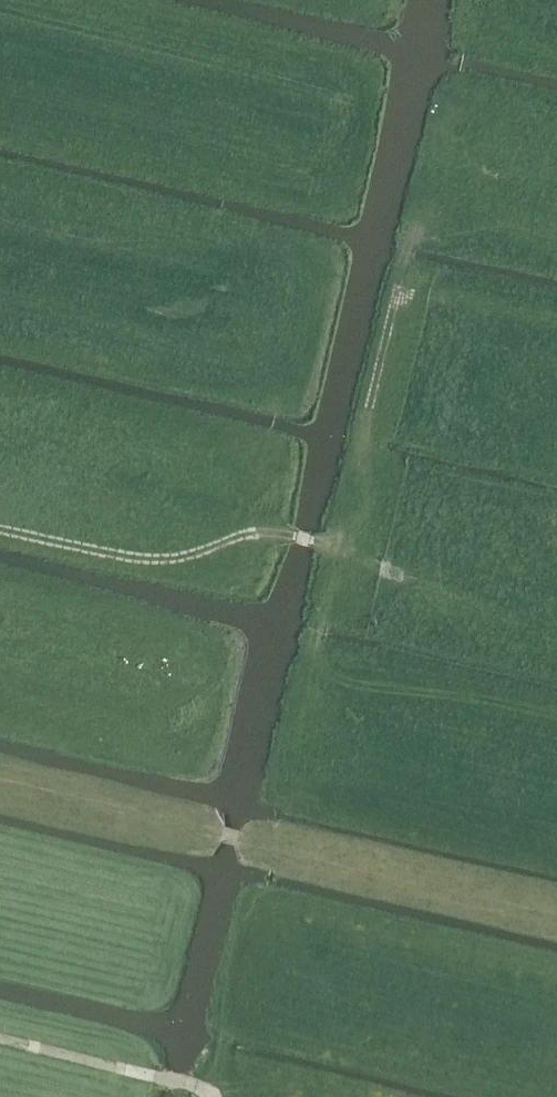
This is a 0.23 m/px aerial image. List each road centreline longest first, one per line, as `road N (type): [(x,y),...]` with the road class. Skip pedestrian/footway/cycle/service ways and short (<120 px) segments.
road 1 (track): [(307,689),(340,551),(556,644)]
road 2 (track): [(0,528),(147,561),(190,557),(253,529),(332,546)]
road 3 (track): [(407,249),(355,496),(340,551),(332,546)]
road 4 (track): [(0,1039),(198,1087)]

